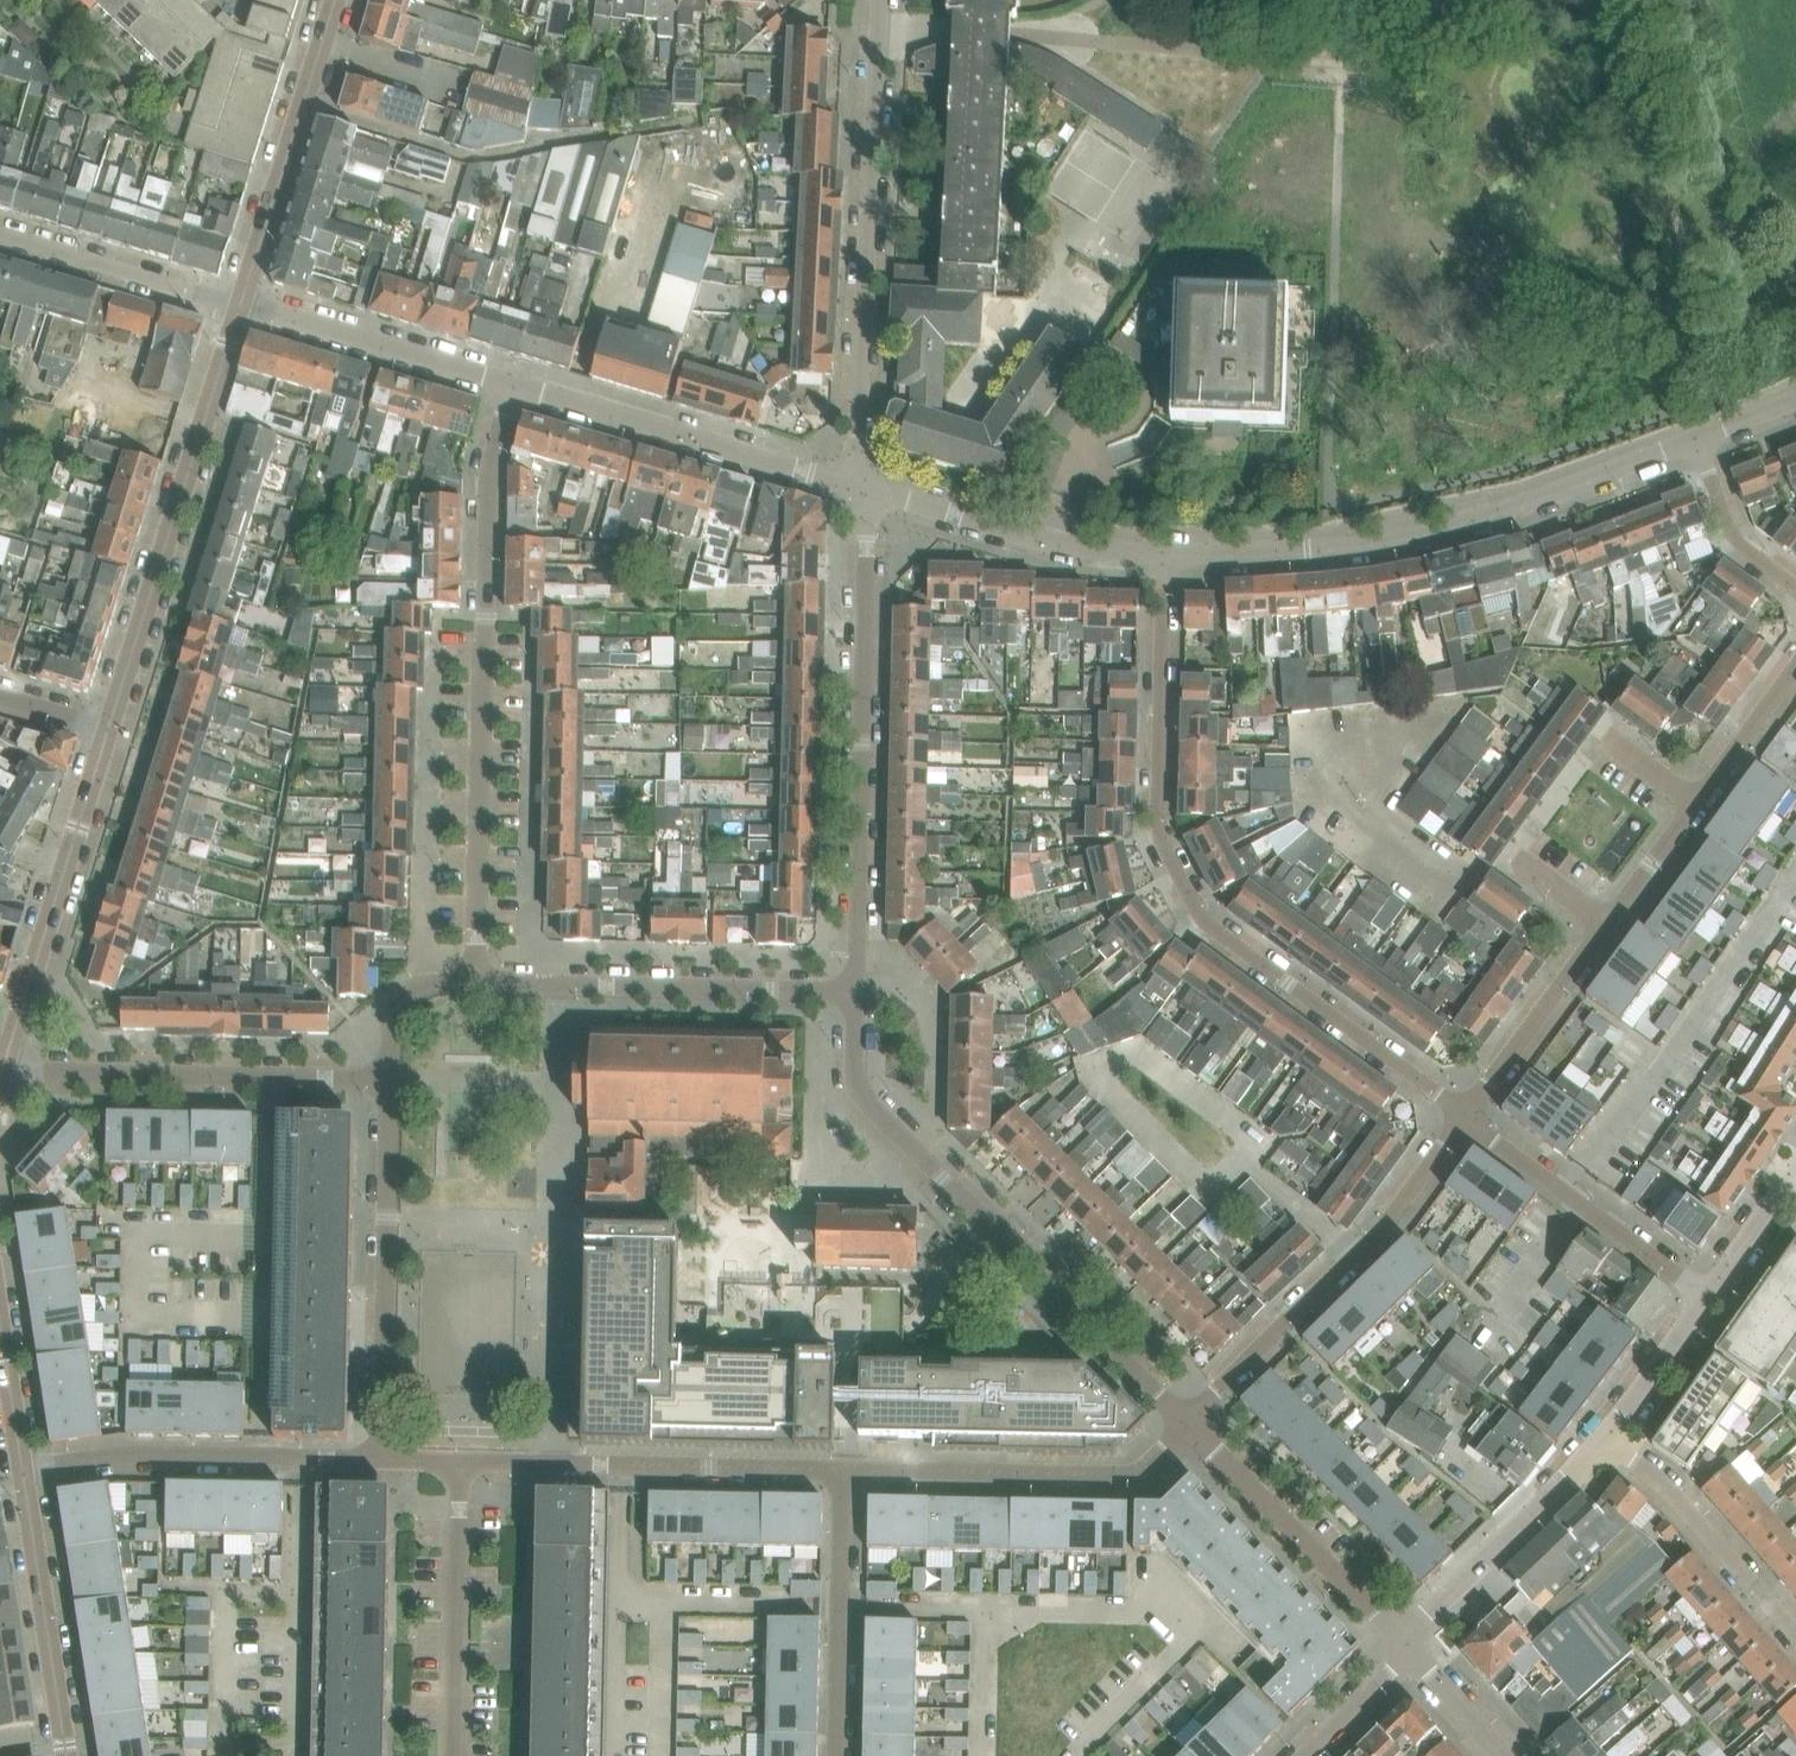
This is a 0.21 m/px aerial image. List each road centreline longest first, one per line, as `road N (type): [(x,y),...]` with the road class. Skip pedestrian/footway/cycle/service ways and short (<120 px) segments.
road 1 (residential): [(1465,1111),(1221,936),(1194,907),(1158,824),(1164,556)]
road 2 (residential): [(477,981),(490,489),(514,383)]
road 3 (unclassified): [(1189,1421),(868,1103),(856,1073),(856,990)]
road 4 (unclassified): [(1164,556),(1418,535),(1698,440)]
road 5 (unclassified): [(856,990),(864,488)]
road 6 (unclassified): [(864,488),(881,0)]
road 7 (unclassified): [(243,301),(109,730)]
road 8 (residential): [(1189,1421),(1392,1217),(1465,1111)]
road 9 (residential): [(390,1077),(4,1071)]
road 10 (residential): [(459,1458),(841,1465)]
road 11 (residential): [(382,1457),(390,1077)]
road 12 (residential): [(856,990),(477,981)]
road 13 (residential): [(841,1465),(1138,1471),(1189,1421)]
road 14 (unclassified): [(514,383),(864,488)]
road 15 (residential): [(23,1467),(119,1453),(382,1457)]
road 16 (unclassified): [(109,730),(4,1071)]
road 17 (unclassified): [(1409,1647),(1189,1421)]
road 18 (unclassified): [(336,0),(243,301)]
road 19 (unclassified): [(864,488),(1056,545),(1164,556)]
road 20 (residential): [(1703,1295),(1465,1111)]
road 21 (residential): [(452,1755),(459,1458)]
road 22 (unclassified): [(23,1467),(68,1755)]
road 23 (residential): [(838,1755),(841,1465)]
road 24 (unclassified): [(1409,1647),(1601,1431)]
road 25 (unclassified): [(243,301),(514,383)]
road 26 (residential): [(1795,1633),(1681,1499),(1601,1431)]
road 27 (residential): [(243,301),(0,234)]
road 28 (residential): [(1465,1111),(1605,924)]
road 29 (residential): [(1795,585),(1732,532),(1698,440)]
road 30 (unclassified): [(1601,1431),(1703,1295)]
road 31 (residential): [(1697,801),(1795,663)]
road 32 (residential): [(477,981),(430,982),(405,993),(392,1019),(390,1077)]
road 33 (unclassified): [(0,1311),(23,1467)]
road 34 (residential): [(1605,924),(1697,801)]
road 35 (unclassified): [(1302,1755),(1409,1647)]
road 36 (unclassified): [(1703,1295),(1785,1174)]
road 37 (unclassified): [(1506,1755),(1409,1647)]

